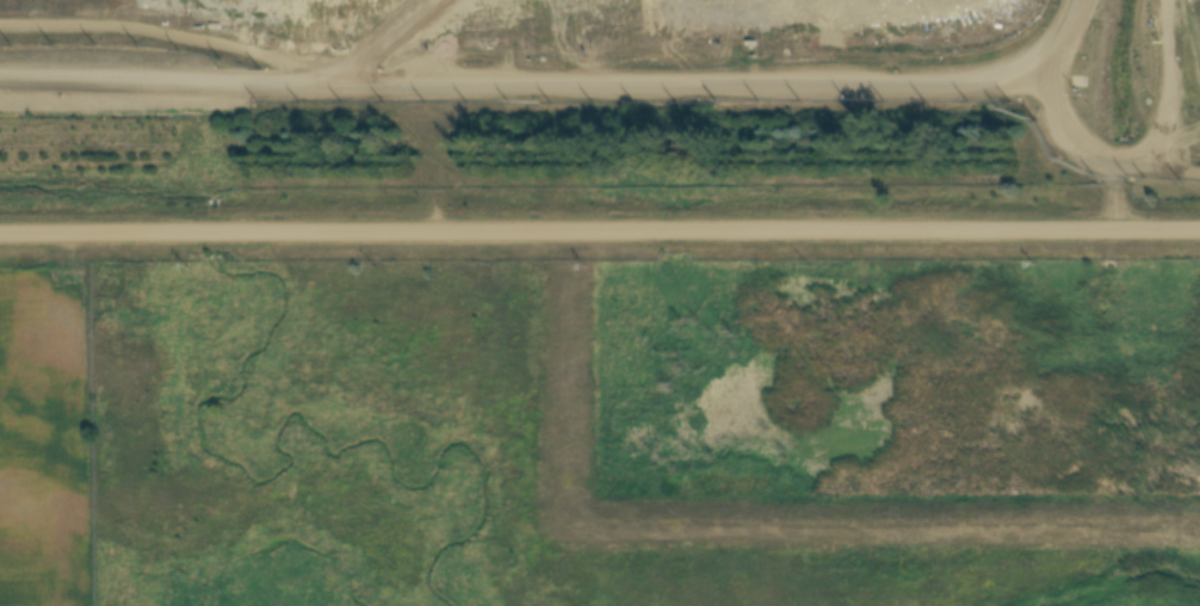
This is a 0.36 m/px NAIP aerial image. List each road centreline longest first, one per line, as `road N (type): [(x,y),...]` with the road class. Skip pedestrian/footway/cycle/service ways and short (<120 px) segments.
road 1 (residential): [(1199,230),(0,237)]

